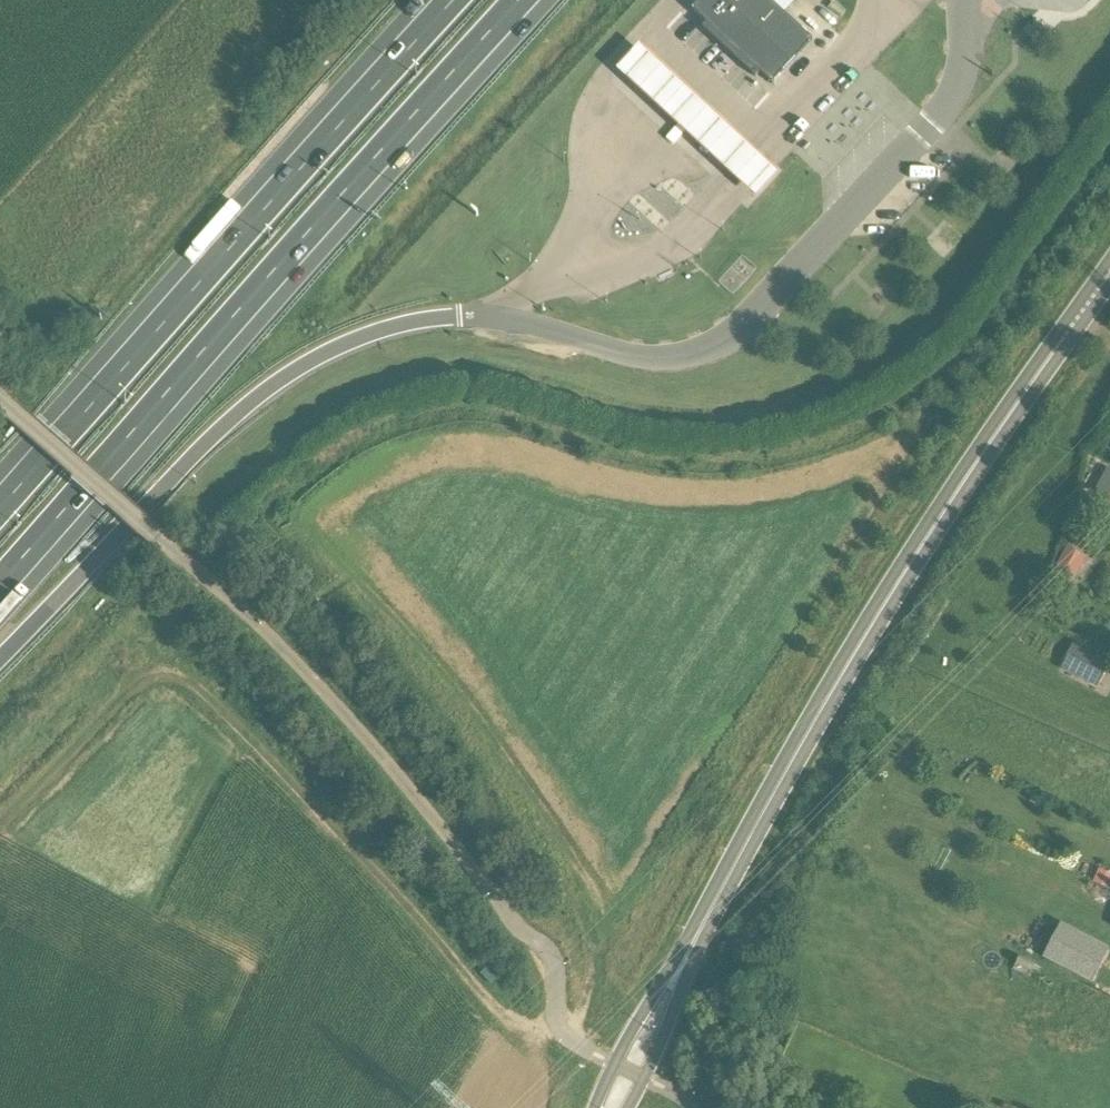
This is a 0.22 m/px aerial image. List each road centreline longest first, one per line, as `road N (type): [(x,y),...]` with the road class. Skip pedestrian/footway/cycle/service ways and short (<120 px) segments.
road 1 (unclassified): [(616,1066),(565,1036),(550,956),(330,697),(0,396)]
road 2 (tertiary): [(1109,270),(863,640),(690,953)]
road 3 (motorway): [(0,595),(531,0)]
road 4 (motorway): [(446,0),(0,498)]
road 5 (motorway): [(0,660),(254,399),(350,343),(458,315)]
road 6 (tertiary): [(690,953),(616,1066)]
road 7 (tertiary): [(644,1078),(690,953)]

